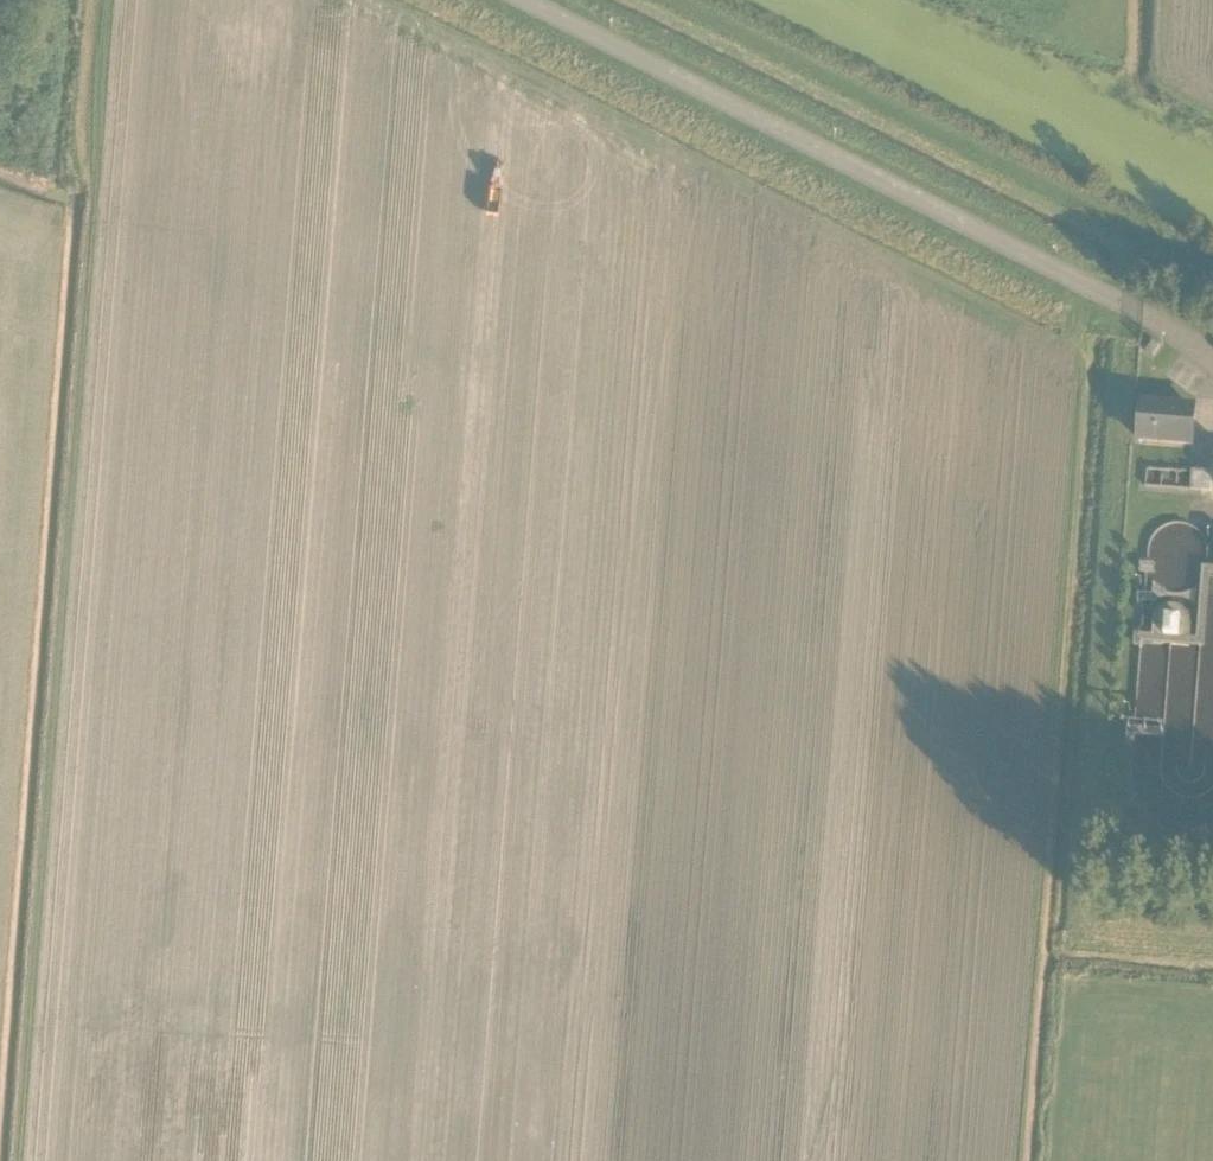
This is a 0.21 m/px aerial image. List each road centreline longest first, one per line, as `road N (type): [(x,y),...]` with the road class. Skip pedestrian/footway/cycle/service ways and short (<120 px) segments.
road 1 (track): [(675,0),(1212,265)]

